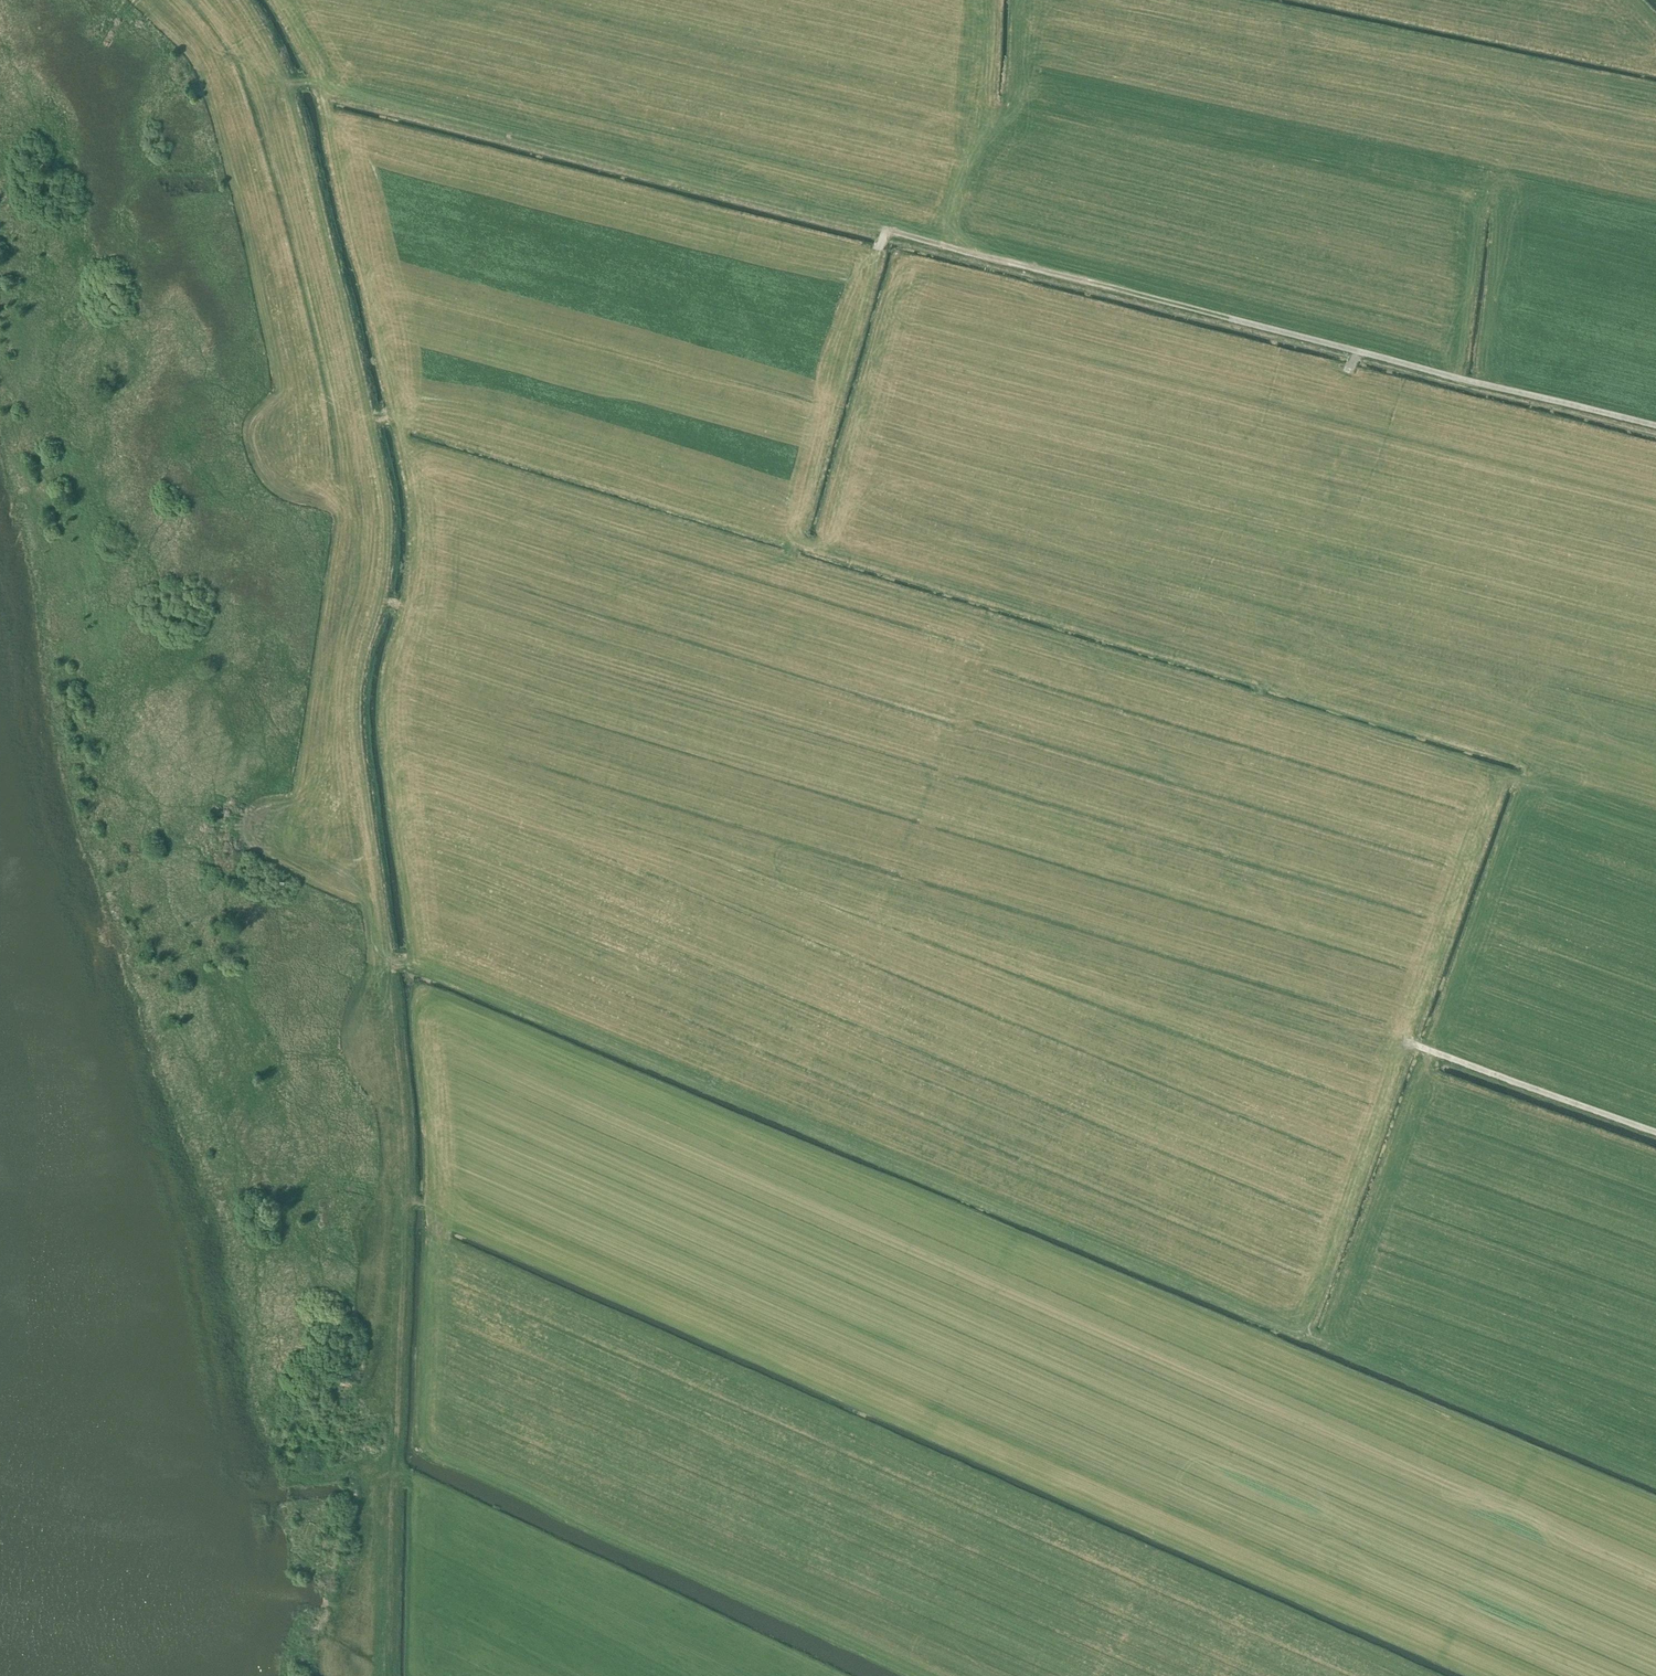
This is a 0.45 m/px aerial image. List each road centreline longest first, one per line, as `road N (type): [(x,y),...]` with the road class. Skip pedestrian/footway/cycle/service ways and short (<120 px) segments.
road 1 (track): [(1655,426),(887,230),(878,249)]
road 2 (track): [(1655,1133),(1407,1042)]

